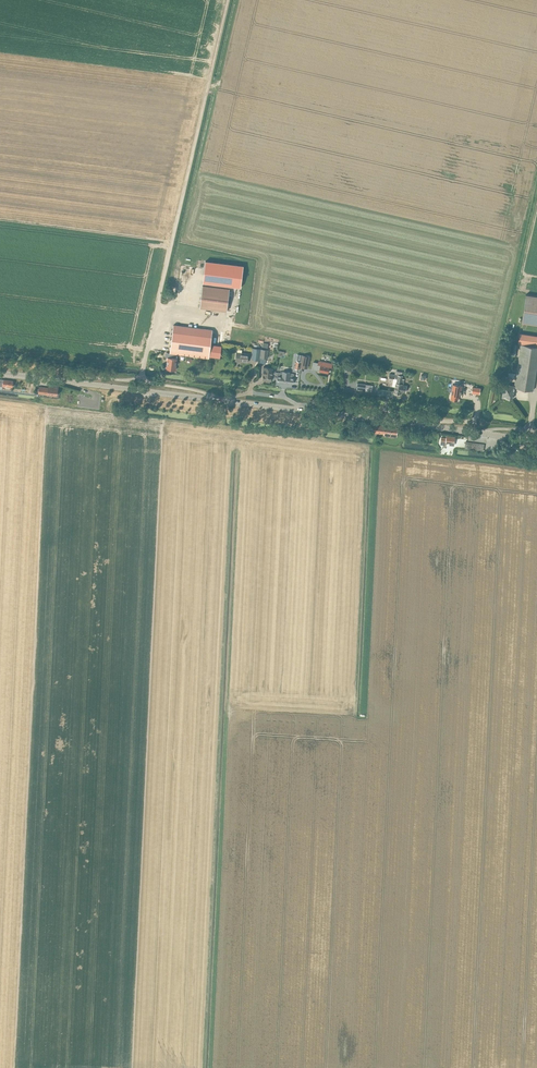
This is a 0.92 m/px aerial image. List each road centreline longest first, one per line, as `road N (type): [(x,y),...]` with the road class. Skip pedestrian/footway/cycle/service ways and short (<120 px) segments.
road 1 (secondary): [(536,440),(0,373)]
road 2 (track): [(139,382),(228,0)]
road 3 (track): [(350,416),(320,424),(170,406),(146,391),(110,400),(106,416)]
road 4 (track): [(320,424),(319,440),(536,467)]

